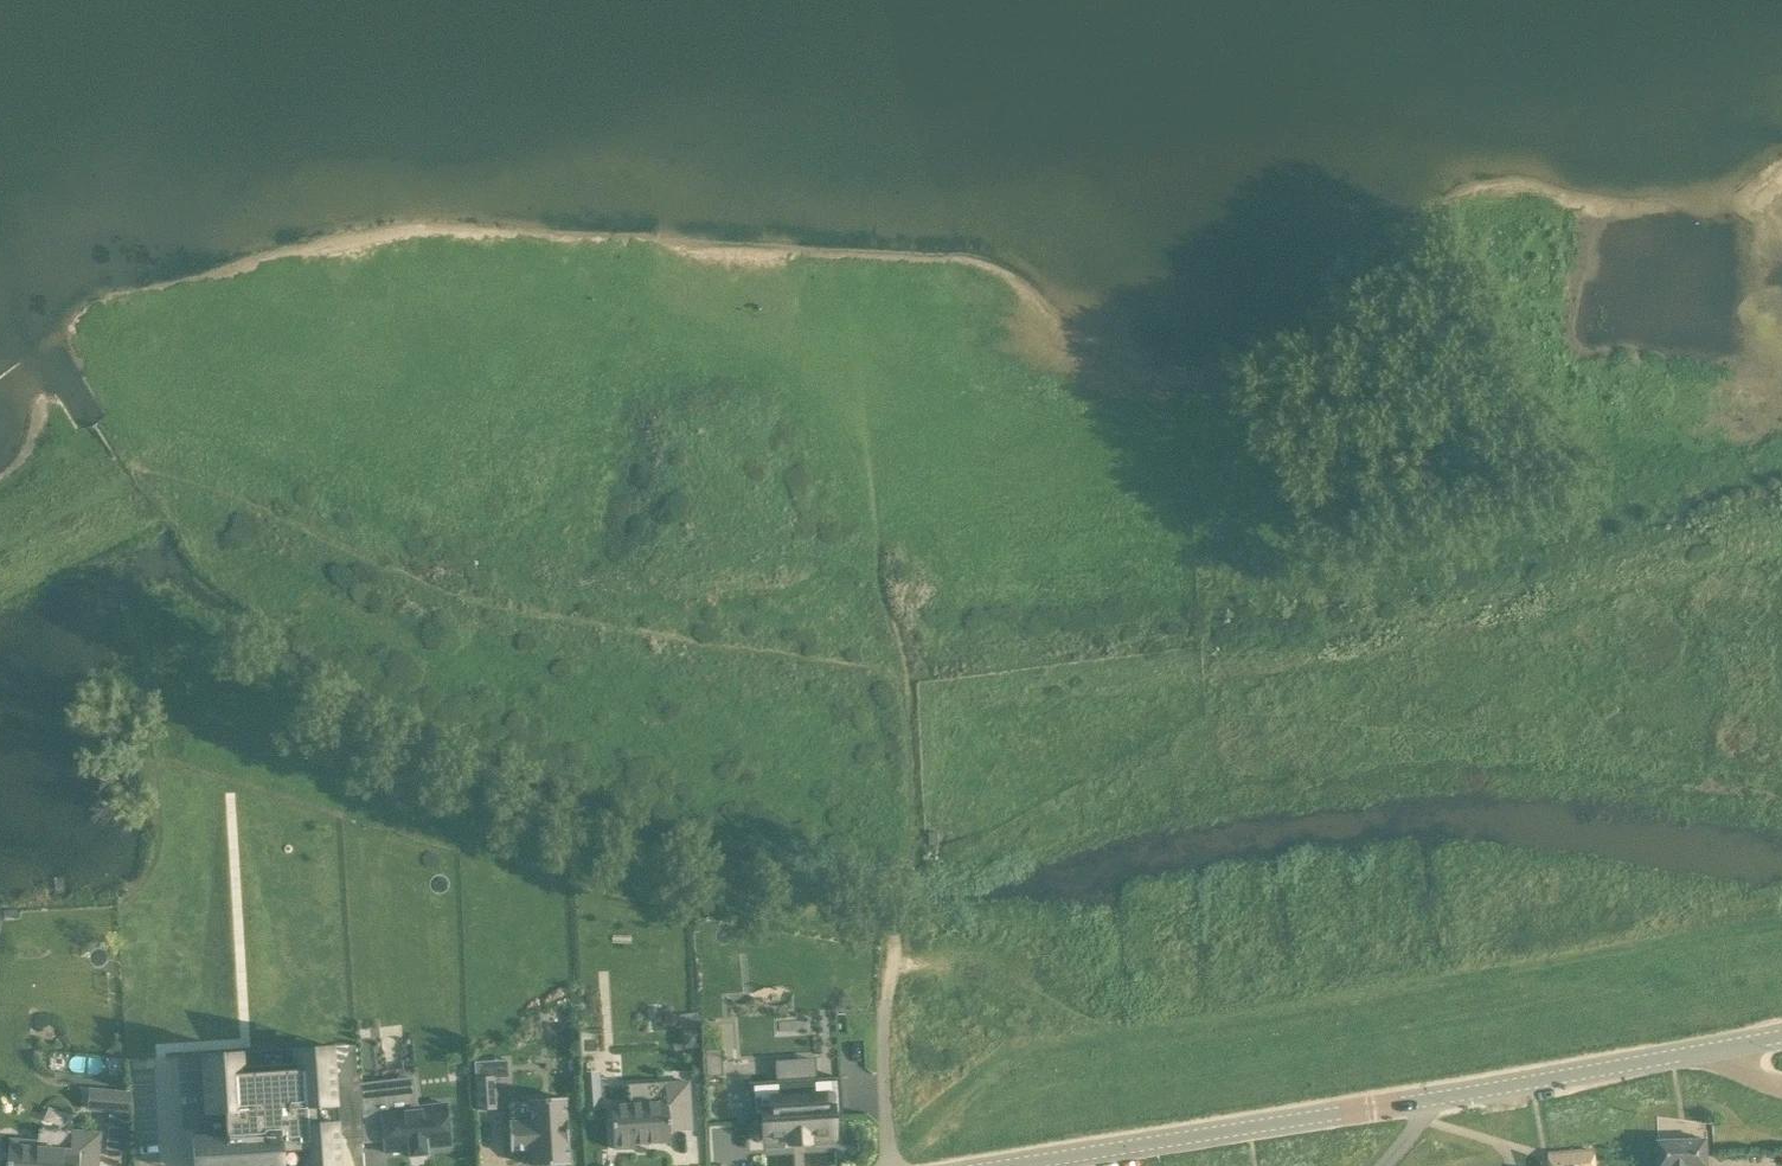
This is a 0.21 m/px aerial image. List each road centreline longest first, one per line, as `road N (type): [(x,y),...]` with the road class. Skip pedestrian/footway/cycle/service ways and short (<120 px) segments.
road 1 (tertiary): [(1023,1165),(1737,1047)]

